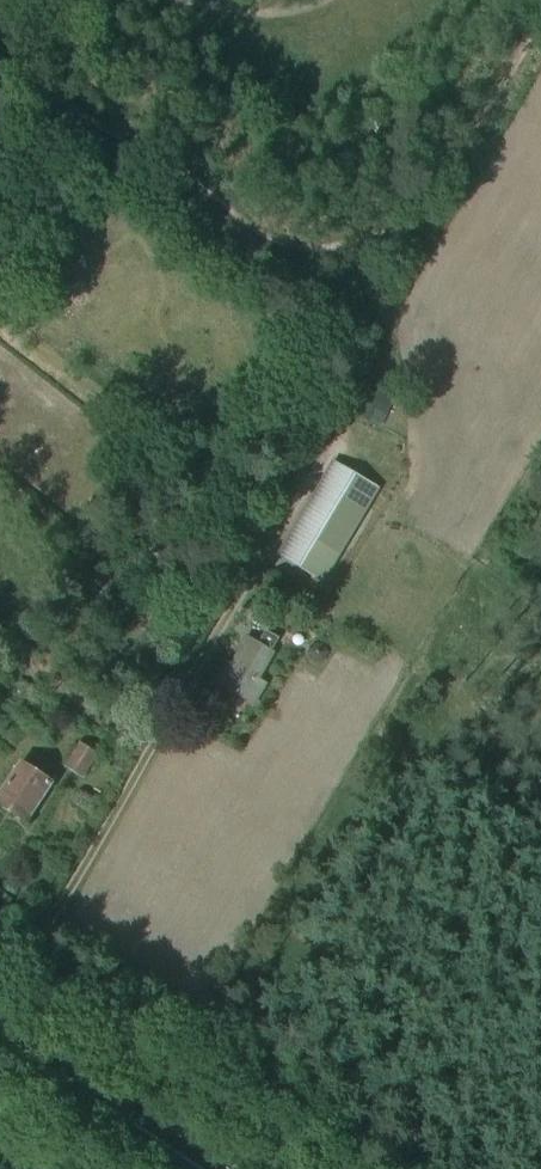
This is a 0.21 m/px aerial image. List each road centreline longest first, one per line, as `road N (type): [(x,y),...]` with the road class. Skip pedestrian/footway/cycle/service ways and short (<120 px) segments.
road 1 (primary): [(216,1168),(0,1025)]

